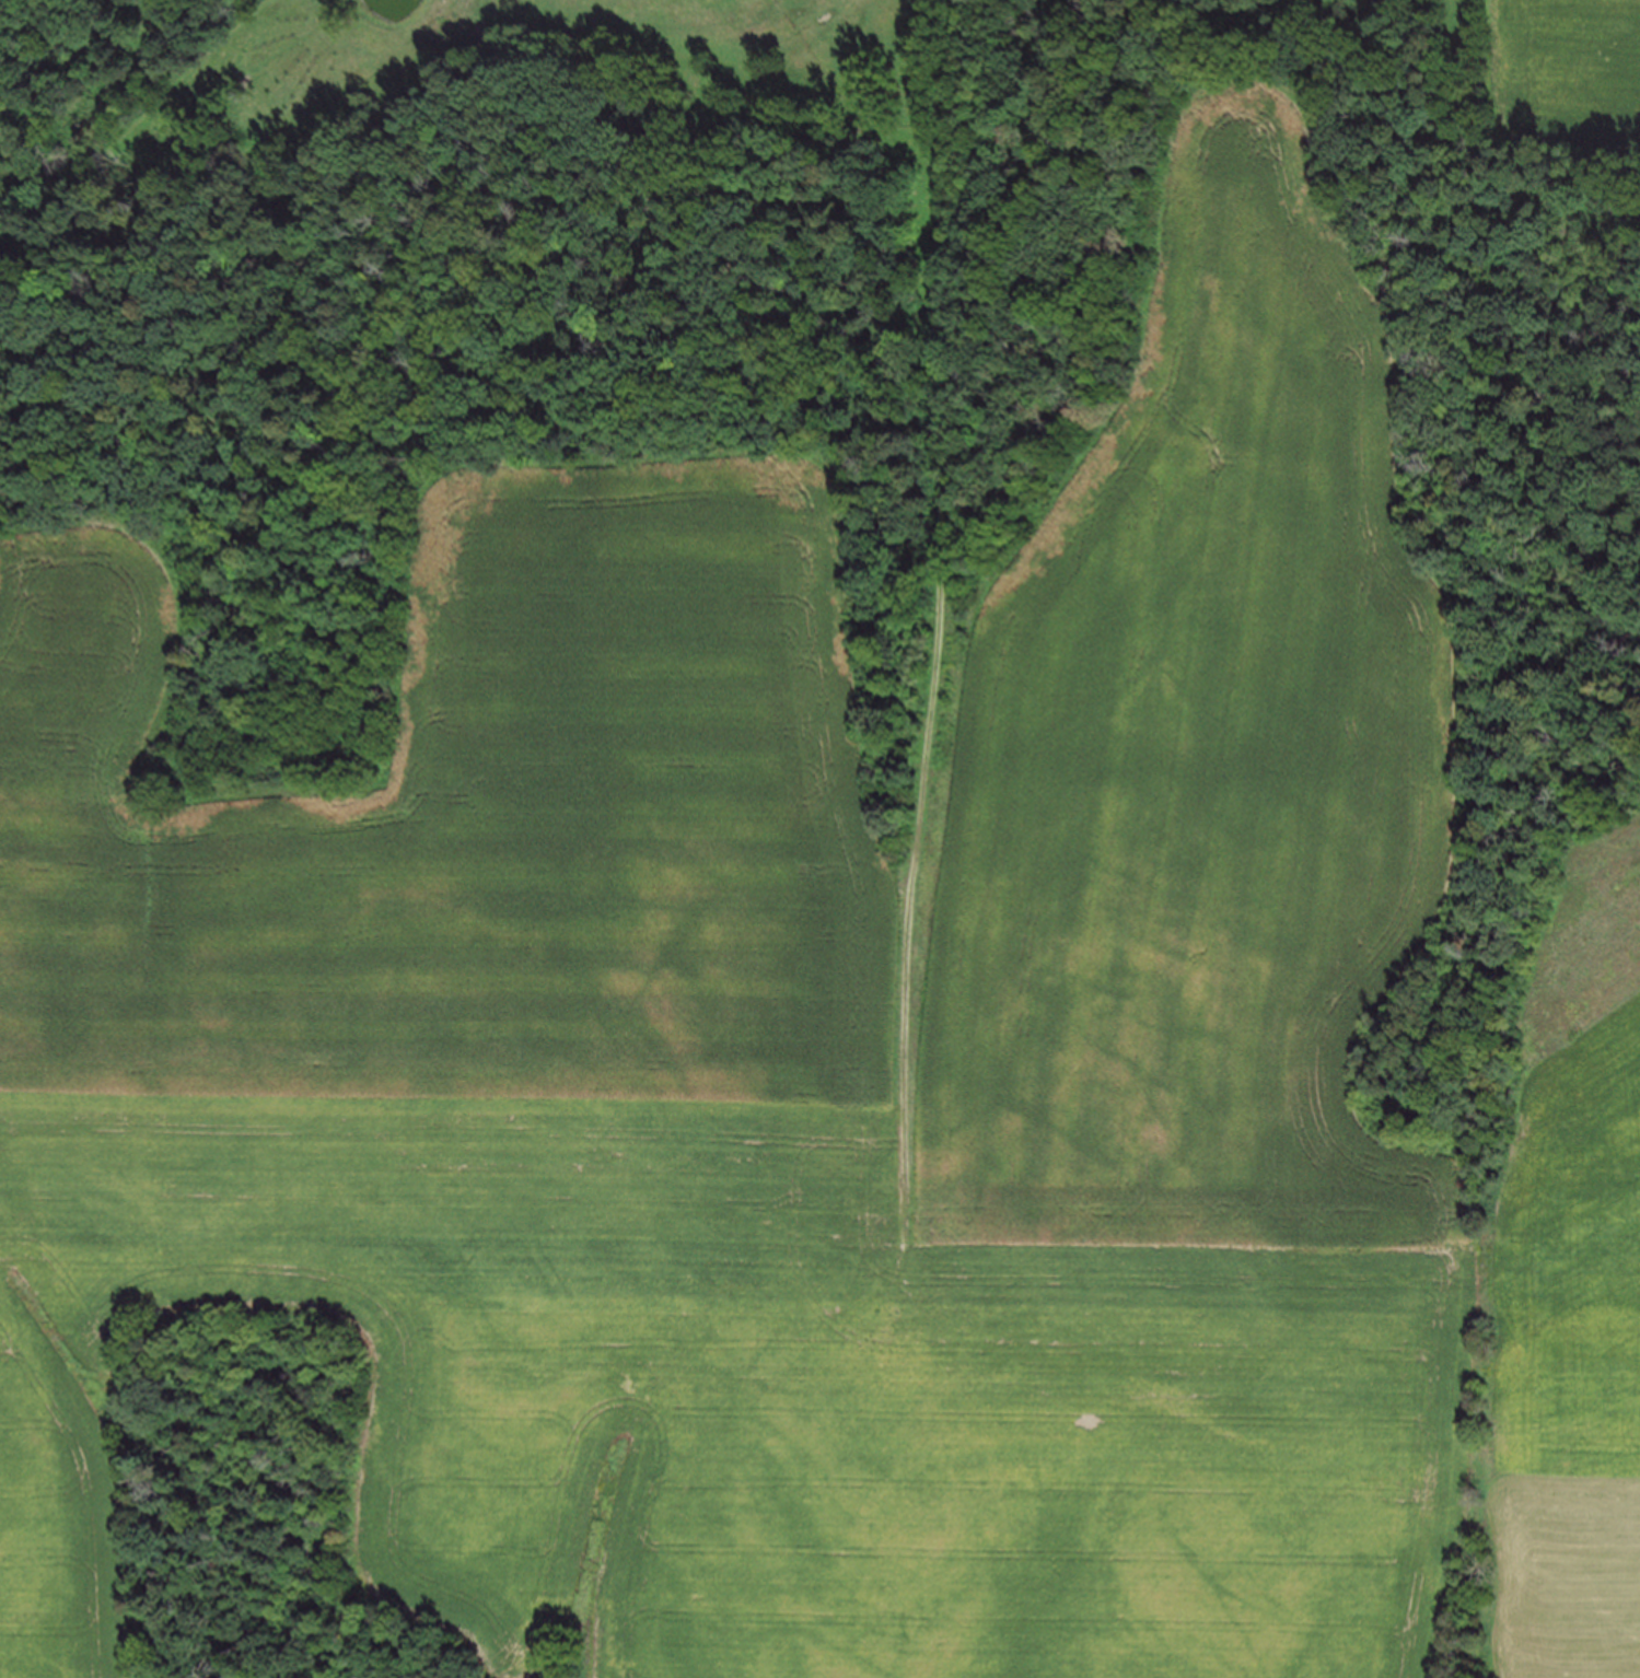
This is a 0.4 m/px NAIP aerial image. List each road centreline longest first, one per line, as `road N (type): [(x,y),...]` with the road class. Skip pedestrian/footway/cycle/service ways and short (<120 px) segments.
road 1 (track): [(905,1261),(903,992),(940,620),(951,240),(973,0)]

